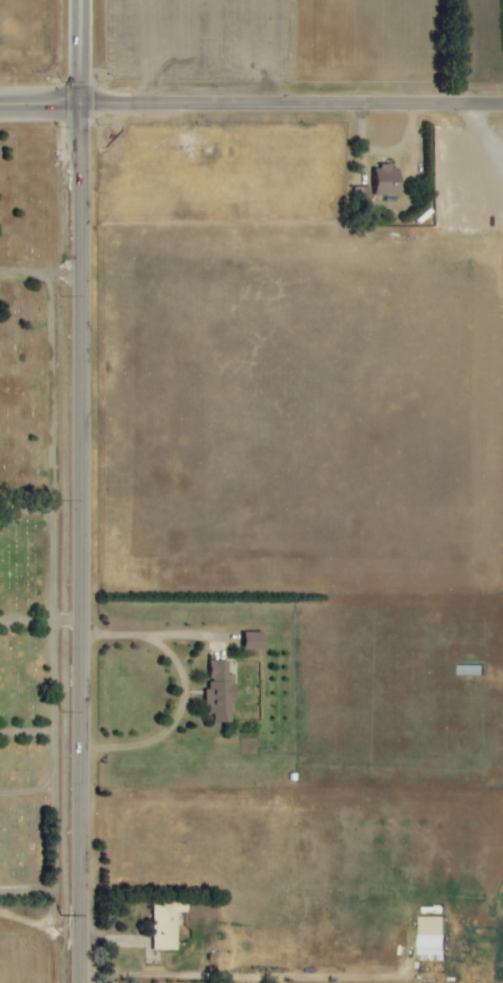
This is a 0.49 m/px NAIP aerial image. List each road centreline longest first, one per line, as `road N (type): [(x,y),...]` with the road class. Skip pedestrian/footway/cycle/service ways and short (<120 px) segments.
road 1 (tertiary): [(80,982),(82,0)]
road 2 (secondary): [(0,105),(502,106)]

